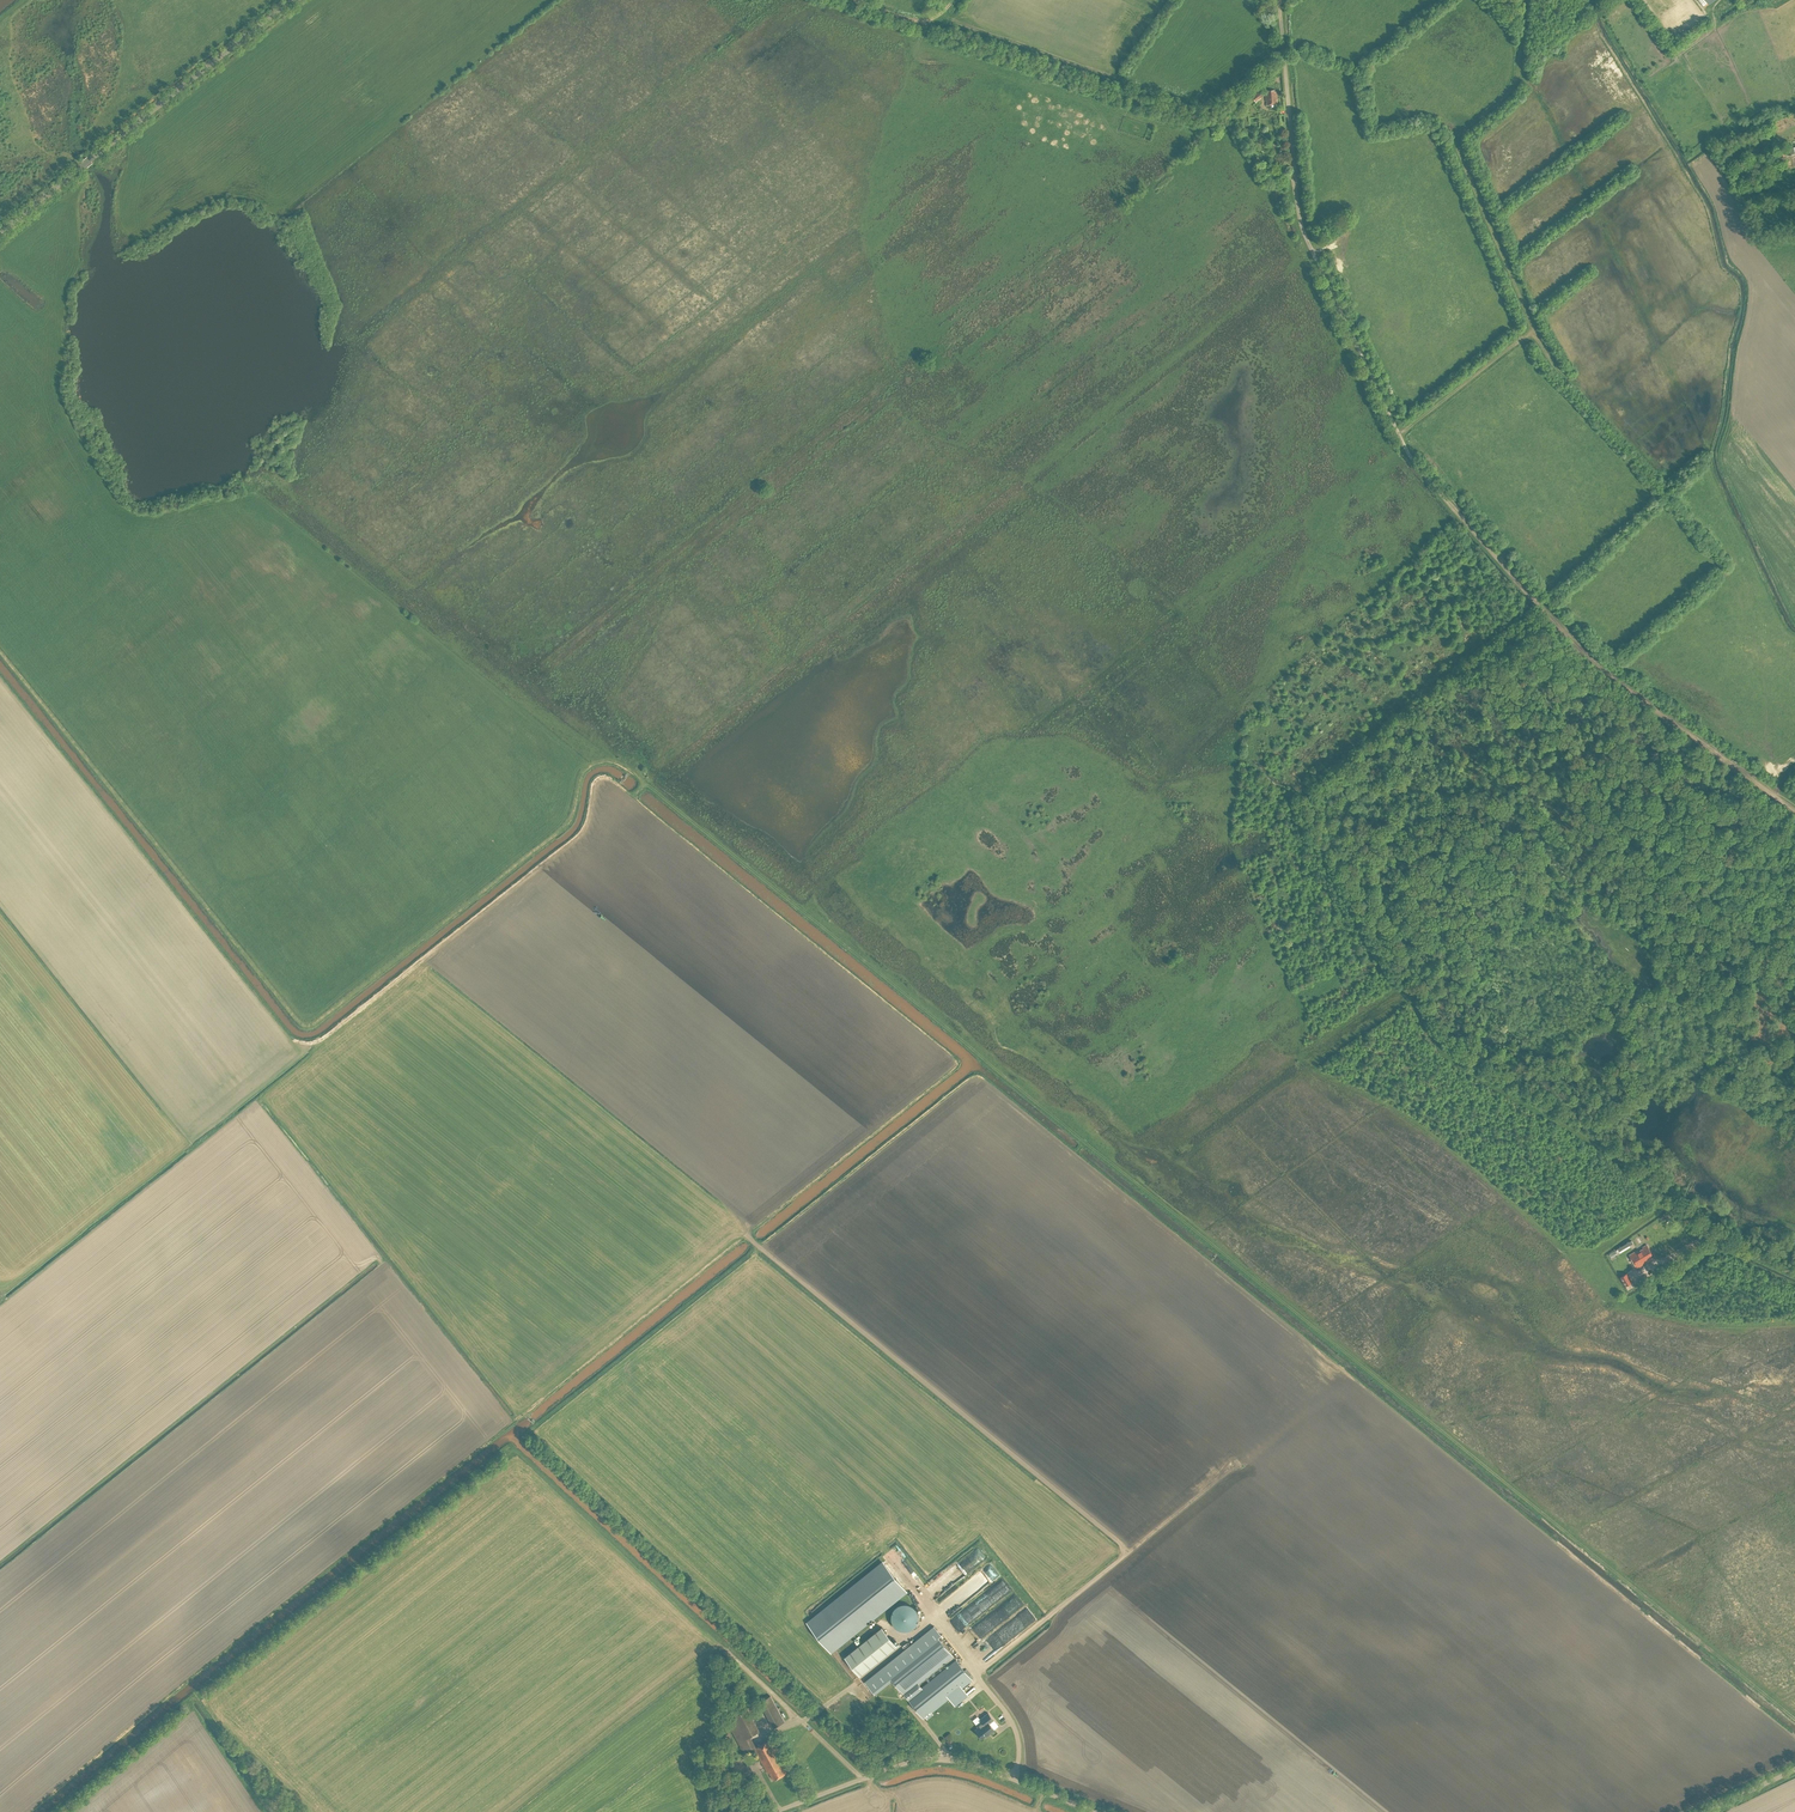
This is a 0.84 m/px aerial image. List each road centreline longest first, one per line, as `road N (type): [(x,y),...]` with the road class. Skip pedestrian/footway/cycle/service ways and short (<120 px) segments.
road 1 (track): [(1399,435),(1533,329),(1456,145),(1515,85),(1525,0)]
road 2 (track): [(1794,809),(1599,668),(1411,457)]
road 3 (unclassified): [(1411,457),(1299,227),(1278,0)]
road 4 (track): [(1794,1273),(1693,1225),(1590,1139),(1447,1053),(1416,1003)]
road 5 (unclassified): [(0,232),(290,0)]
road 6 (unclassified): [(1097,1811),(939,1757),(772,1811)]

